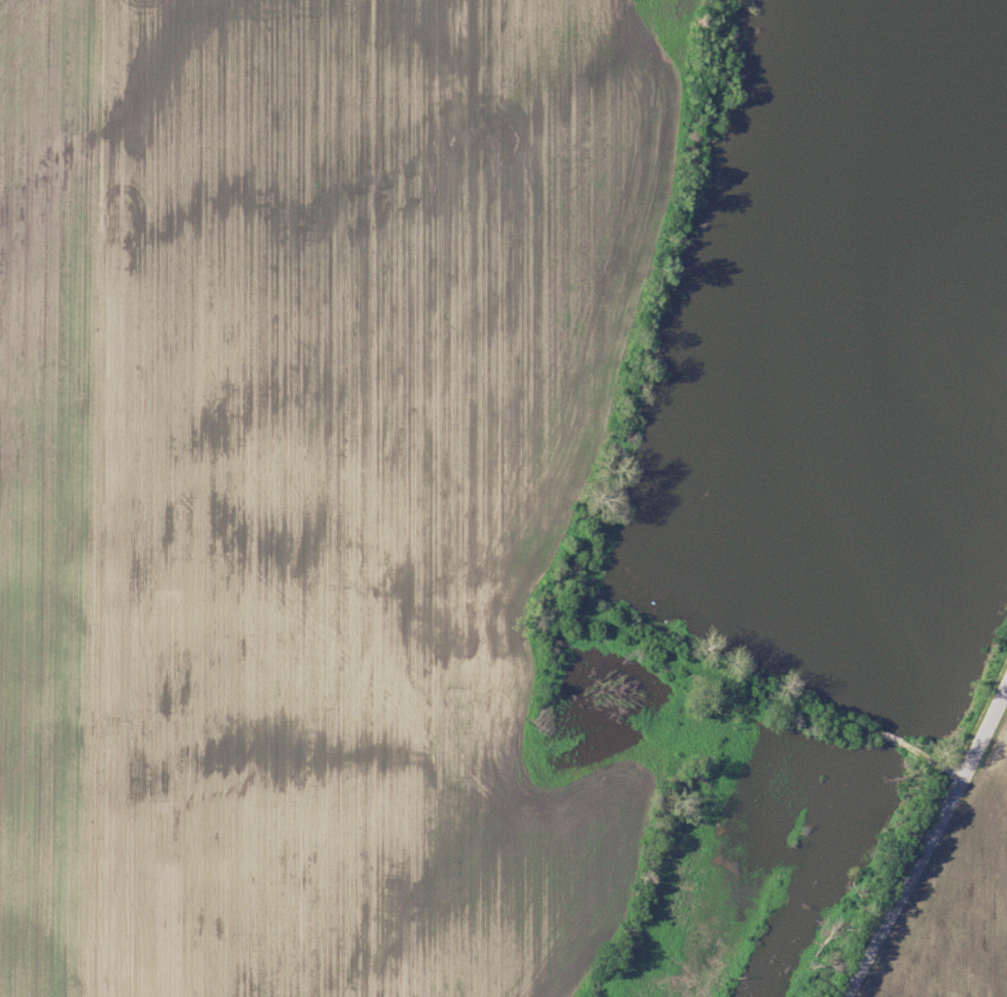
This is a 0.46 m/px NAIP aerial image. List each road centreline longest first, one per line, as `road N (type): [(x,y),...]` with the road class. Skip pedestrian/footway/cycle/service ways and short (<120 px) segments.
road 1 (residential): [(1006,689),(954,810),(854,996)]

